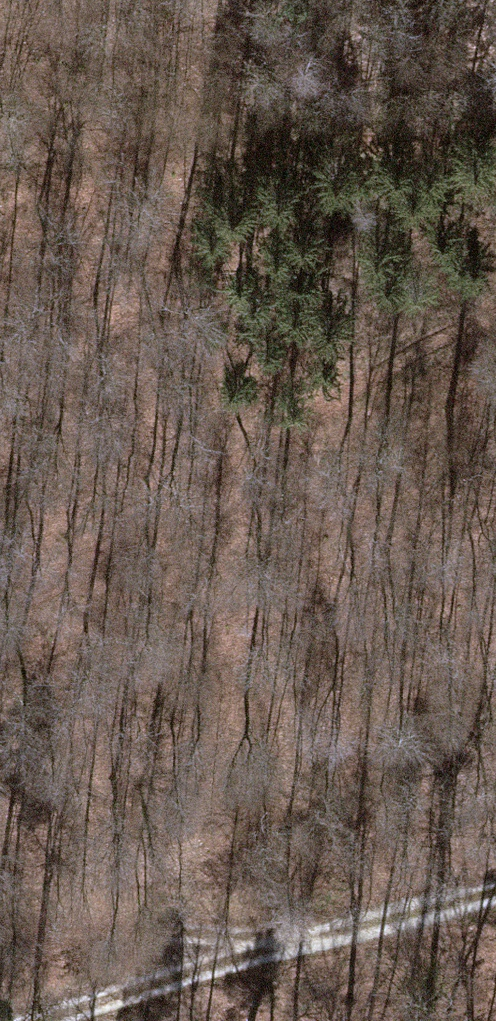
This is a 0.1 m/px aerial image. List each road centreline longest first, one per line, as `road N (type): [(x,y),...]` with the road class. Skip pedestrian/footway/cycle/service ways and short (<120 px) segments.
road 1 (track): [(0,616),(384,352),(495,312)]
road 2 (track): [(495,75),(232,138),(0,175)]
road 3 (track): [(0,932),(308,932)]
road 4 (track): [(19,1020),(308,932)]
road 5 (track): [(308,932),(495,886)]

